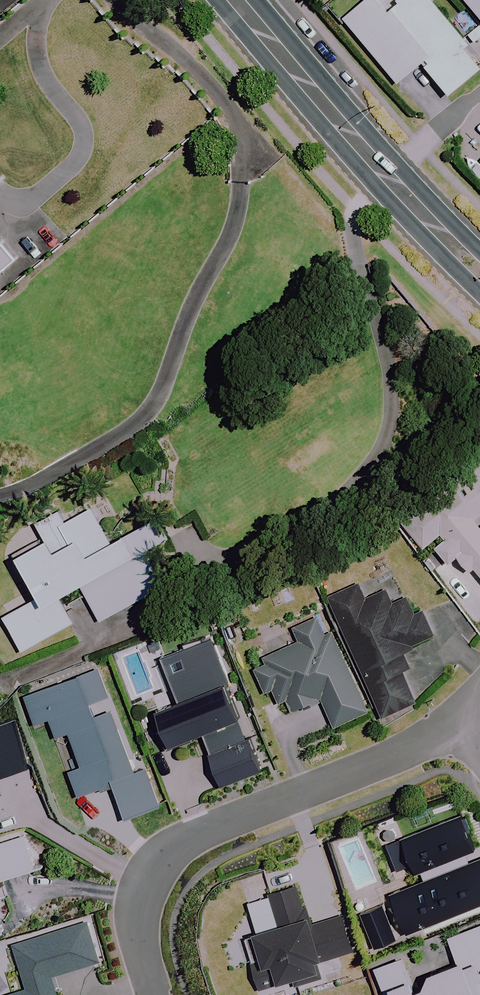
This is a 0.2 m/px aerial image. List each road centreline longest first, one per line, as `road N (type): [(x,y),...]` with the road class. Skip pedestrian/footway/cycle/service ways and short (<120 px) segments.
road 1 (residential): [(457,722),(228,819),(161,864),(140,916),(155,994)]
road 2 (secondary): [(239,0),(479,272)]

